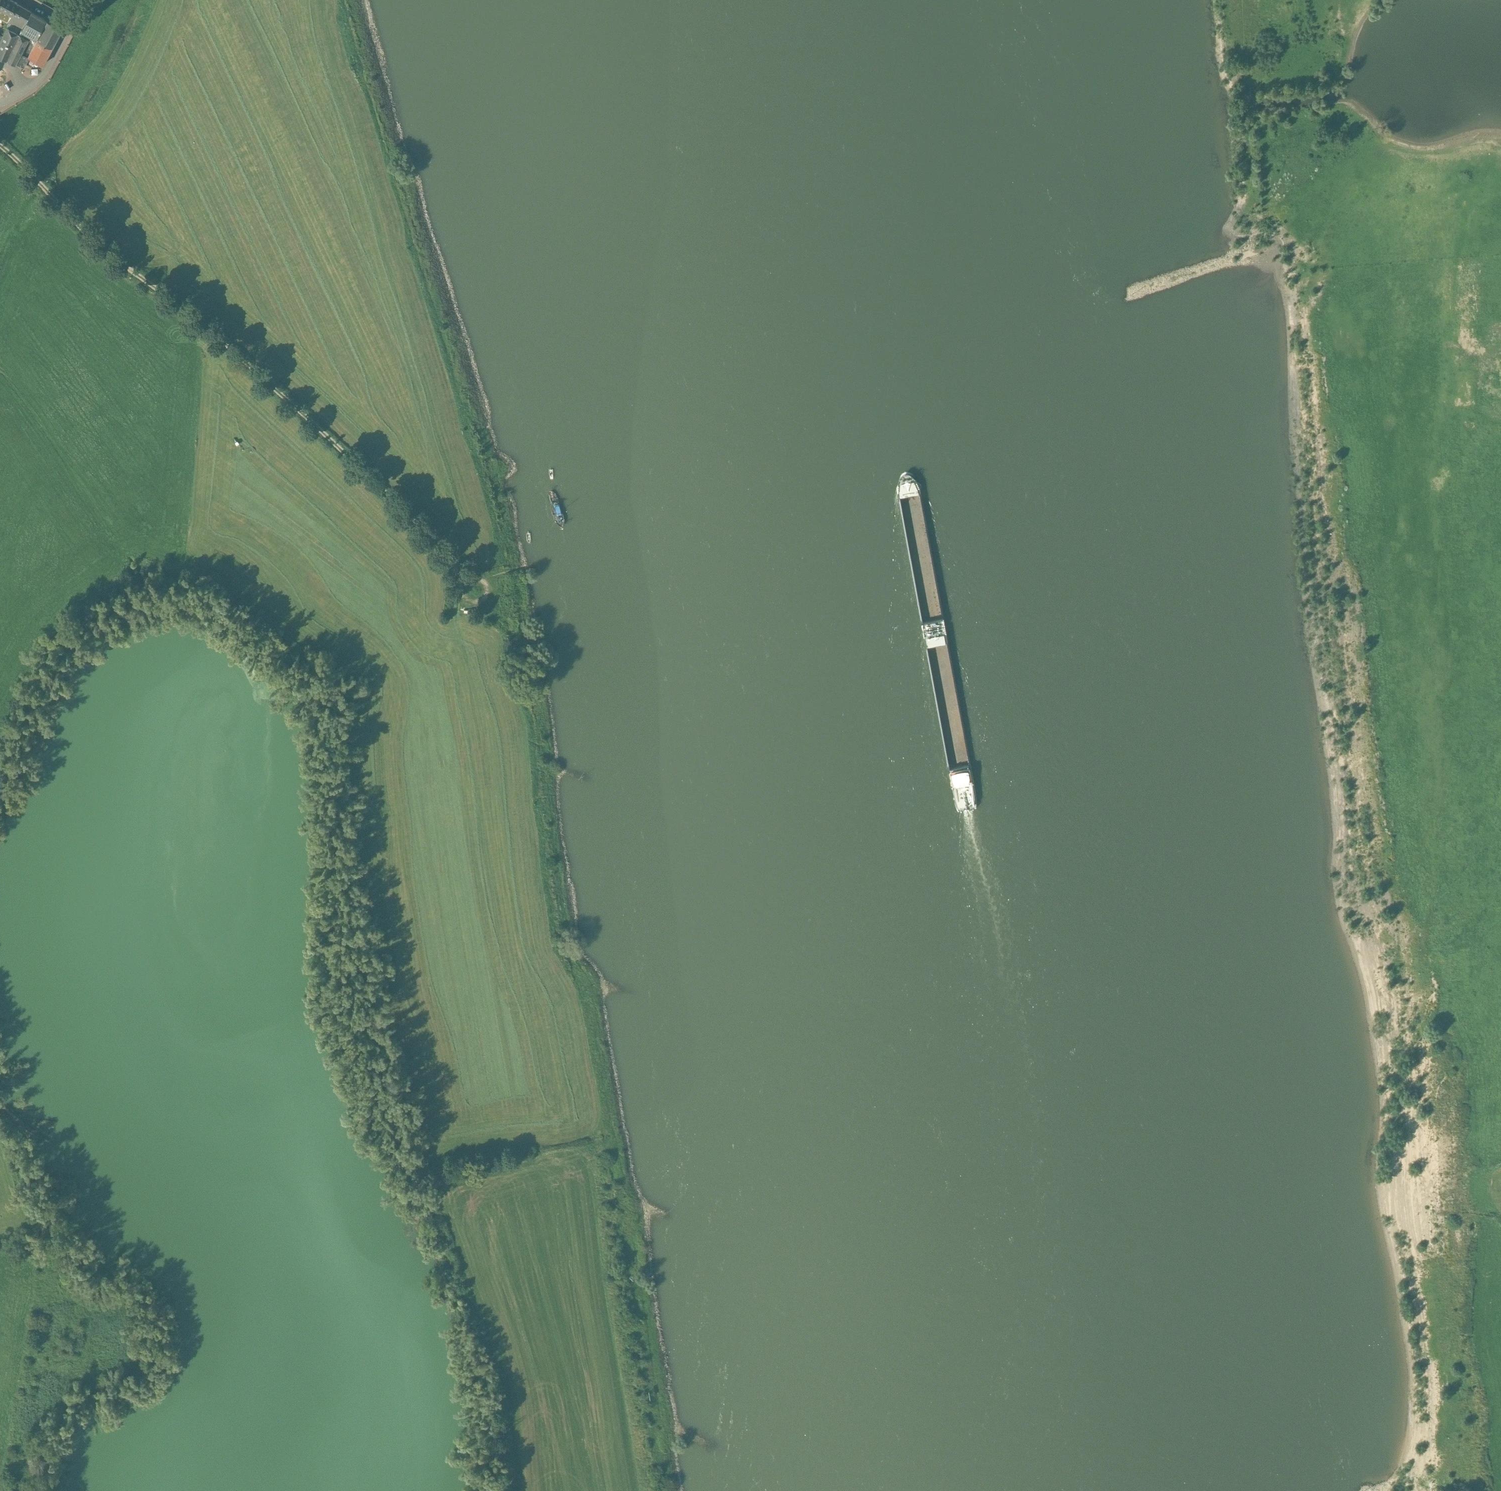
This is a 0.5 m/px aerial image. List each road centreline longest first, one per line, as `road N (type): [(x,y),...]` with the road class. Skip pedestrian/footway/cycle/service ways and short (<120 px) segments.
road 1 (track): [(0,145),(110,254),(490,591)]

